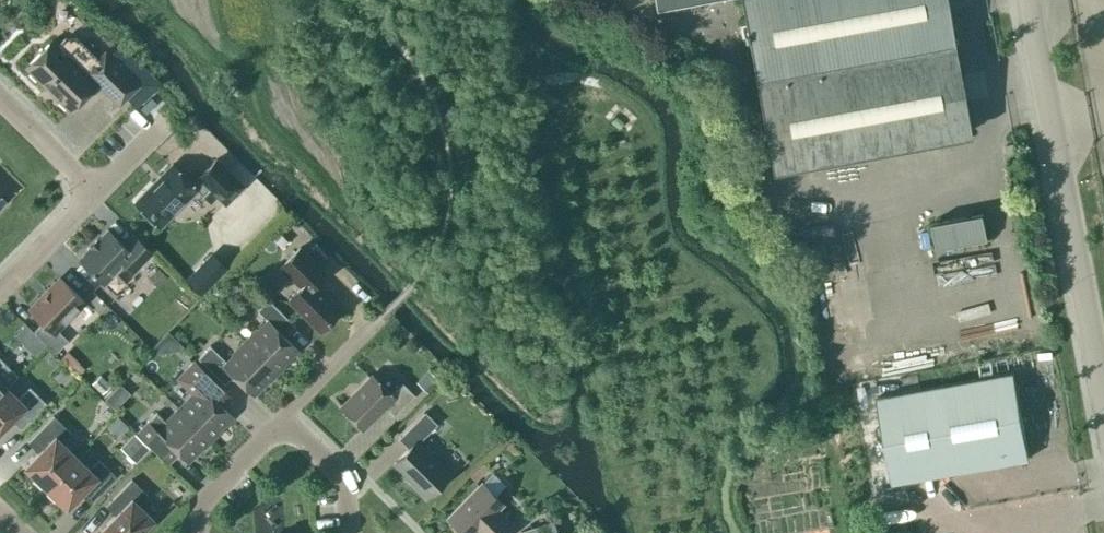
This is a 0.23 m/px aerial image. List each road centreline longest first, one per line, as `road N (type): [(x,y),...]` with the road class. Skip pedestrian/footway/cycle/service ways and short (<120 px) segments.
road 1 (unclassified): [(1103,403),(1029,0)]
road 2 (residential): [(199,532),(198,511),(282,420)]
road 3 (residential): [(350,532),(336,471),(282,420)]
road 4 (residential): [(282,420),(371,327)]
road 5 (residential): [(86,195),(0,105)]
road 6 (residential): [(0,284),(86,195)]

